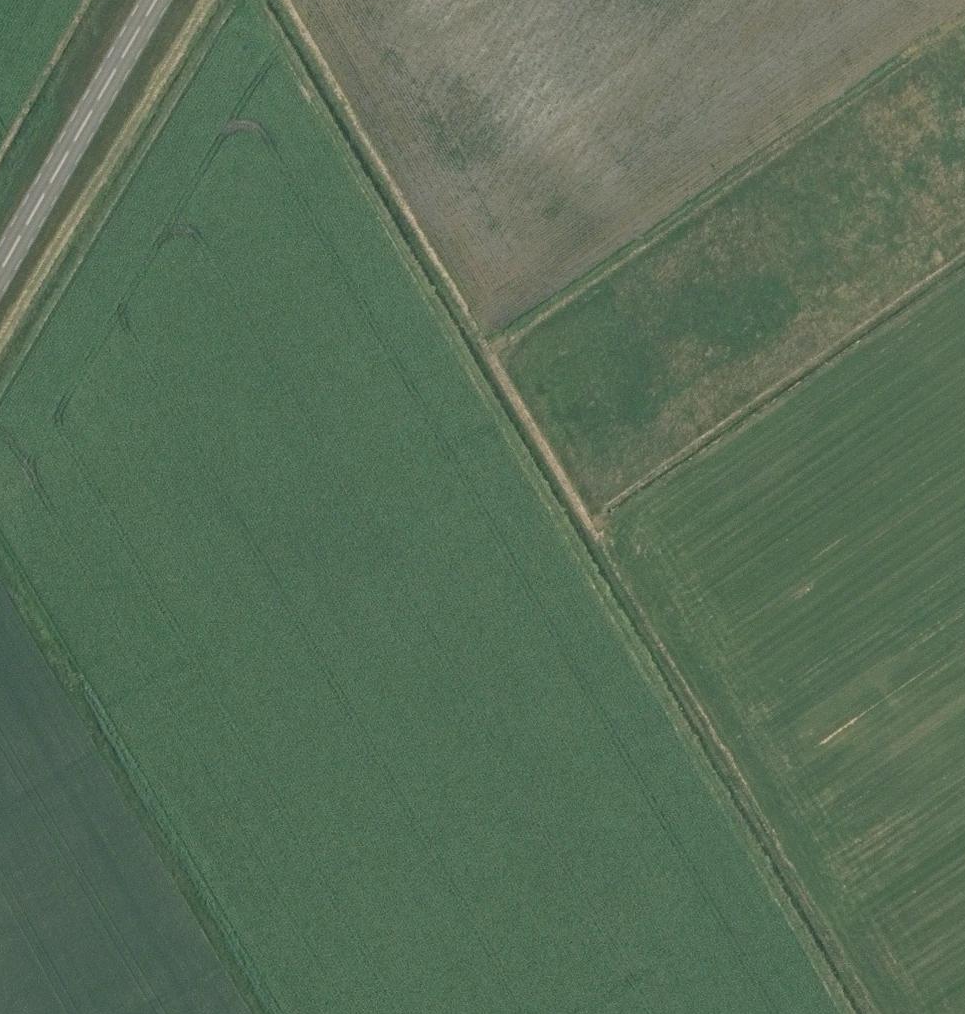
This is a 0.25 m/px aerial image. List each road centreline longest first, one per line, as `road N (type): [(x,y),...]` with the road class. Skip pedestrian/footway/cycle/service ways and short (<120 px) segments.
road 1 (primary): [(0,274),(158,0)]

